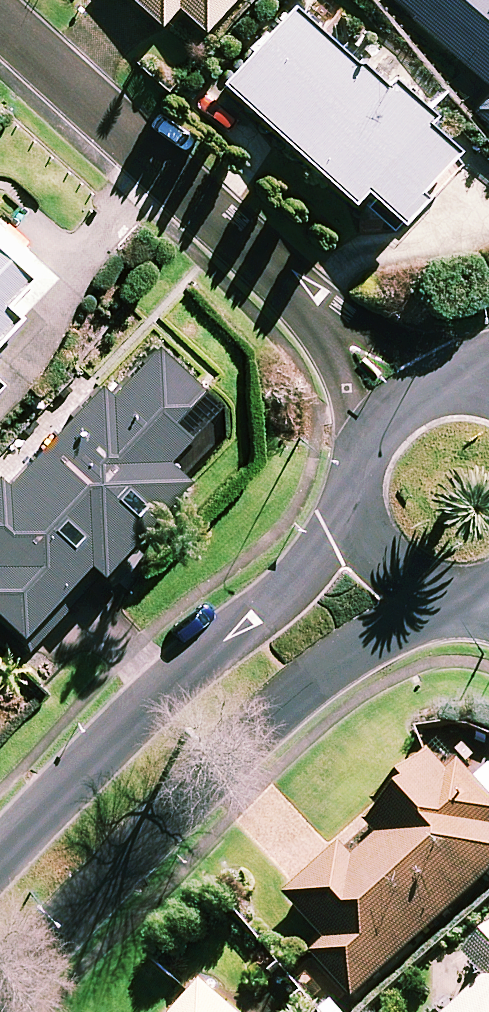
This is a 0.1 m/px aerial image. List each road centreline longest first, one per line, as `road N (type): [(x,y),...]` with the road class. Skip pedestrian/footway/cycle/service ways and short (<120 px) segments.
road 1 (tertiary): [(422,596),(208,774),(0,999)]
road 2 (residential): [(0,19),(404,399)]
road 3 (tertiary): [(0,867),(74,785),(268,607),(351,510)]
road 4 (tertiary): [(351,510),(365,438),(404,399)]

